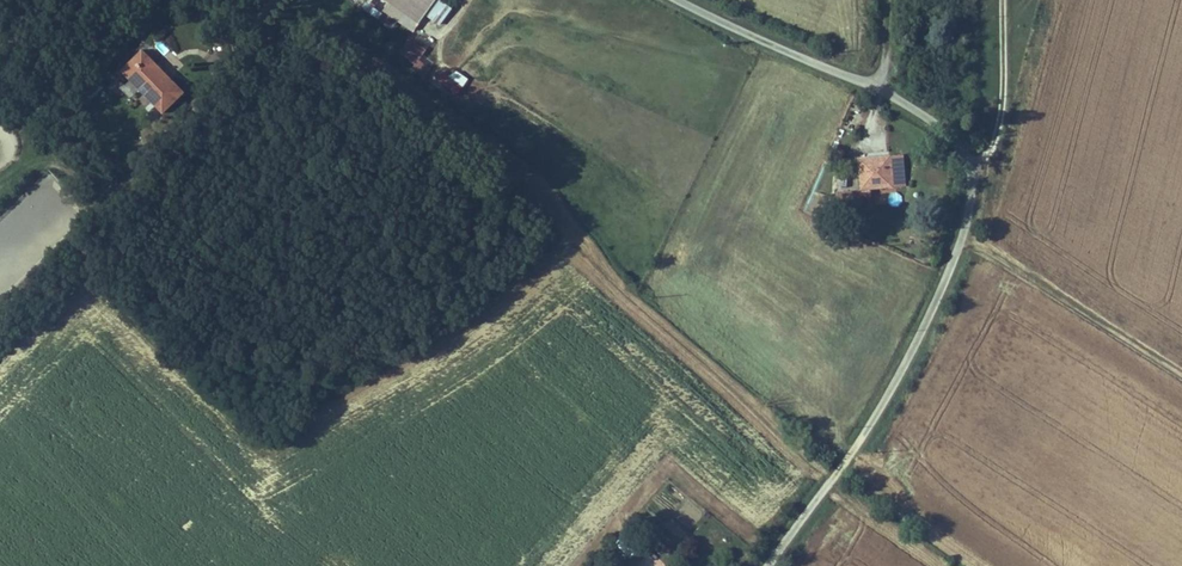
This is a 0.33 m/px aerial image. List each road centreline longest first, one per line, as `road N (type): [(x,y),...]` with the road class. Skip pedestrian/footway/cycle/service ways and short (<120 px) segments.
road 1 (unclassified): [(677,0),(902,103),(957,143),(972,178),(958,247),(891,392),(768,565)]
road 2 (track): [(964,229),(1181,374)]

